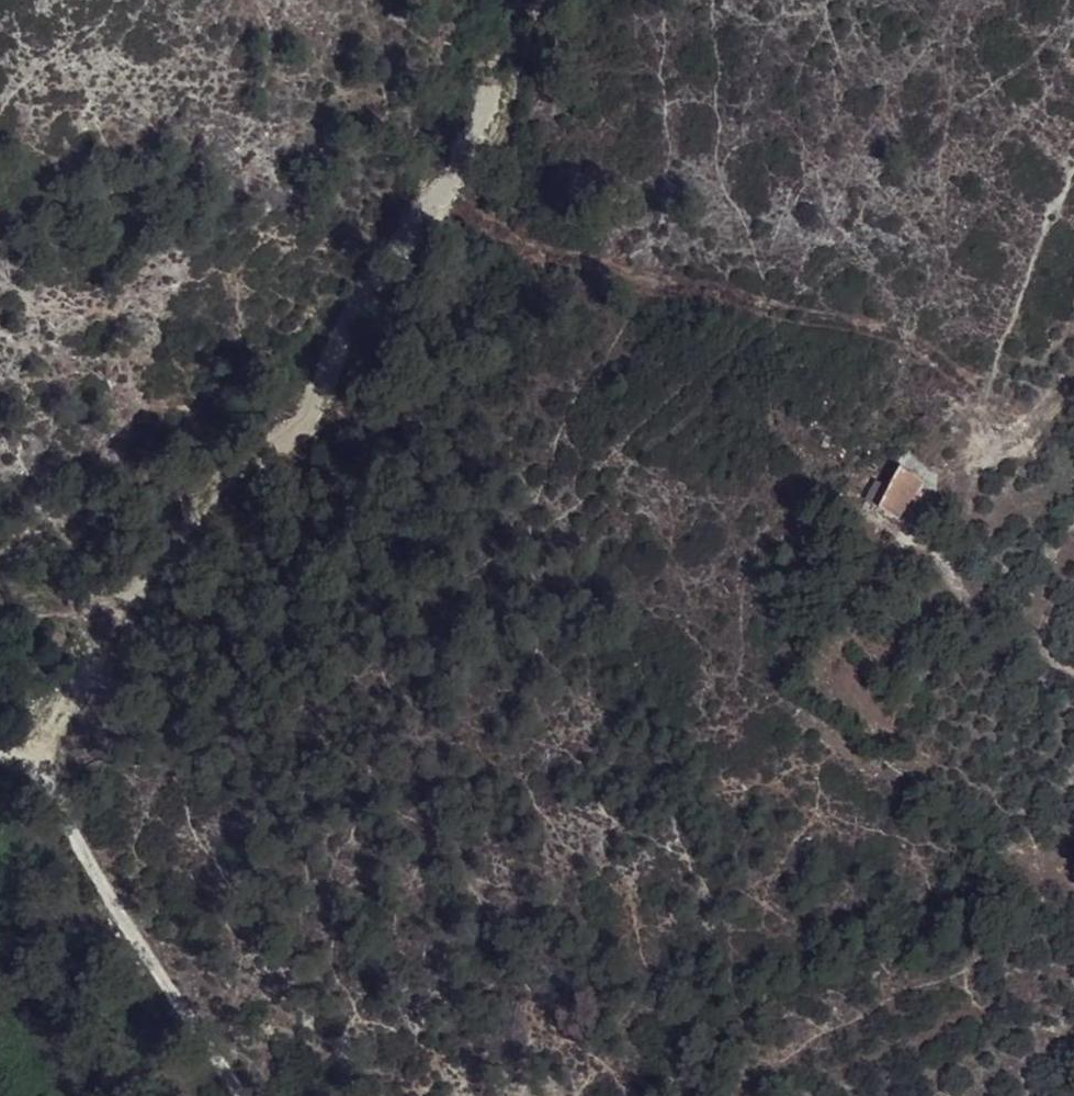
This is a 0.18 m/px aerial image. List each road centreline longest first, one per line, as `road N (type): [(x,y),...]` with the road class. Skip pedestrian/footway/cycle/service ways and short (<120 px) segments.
road 1 (track): [(0,754),(26,756),(50,777),(73,834),(141,952),(244,1095)]

